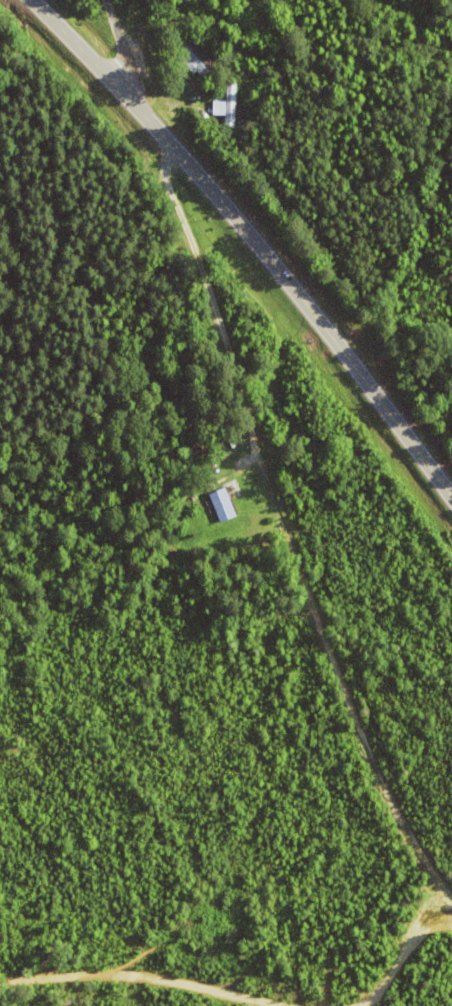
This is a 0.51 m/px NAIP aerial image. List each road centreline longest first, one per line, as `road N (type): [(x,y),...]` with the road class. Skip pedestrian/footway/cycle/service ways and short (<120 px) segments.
road 1 (residential): [(451,898),(372,760),(337,673),(105,0)]
road 2 (primary): [(451,502),(223,205),(29,0)]
road 3 (residential): [(272,1005),(166,971),(93,965),(0,987)]
road 4 (residential): [(443,886),(365,1005)]

